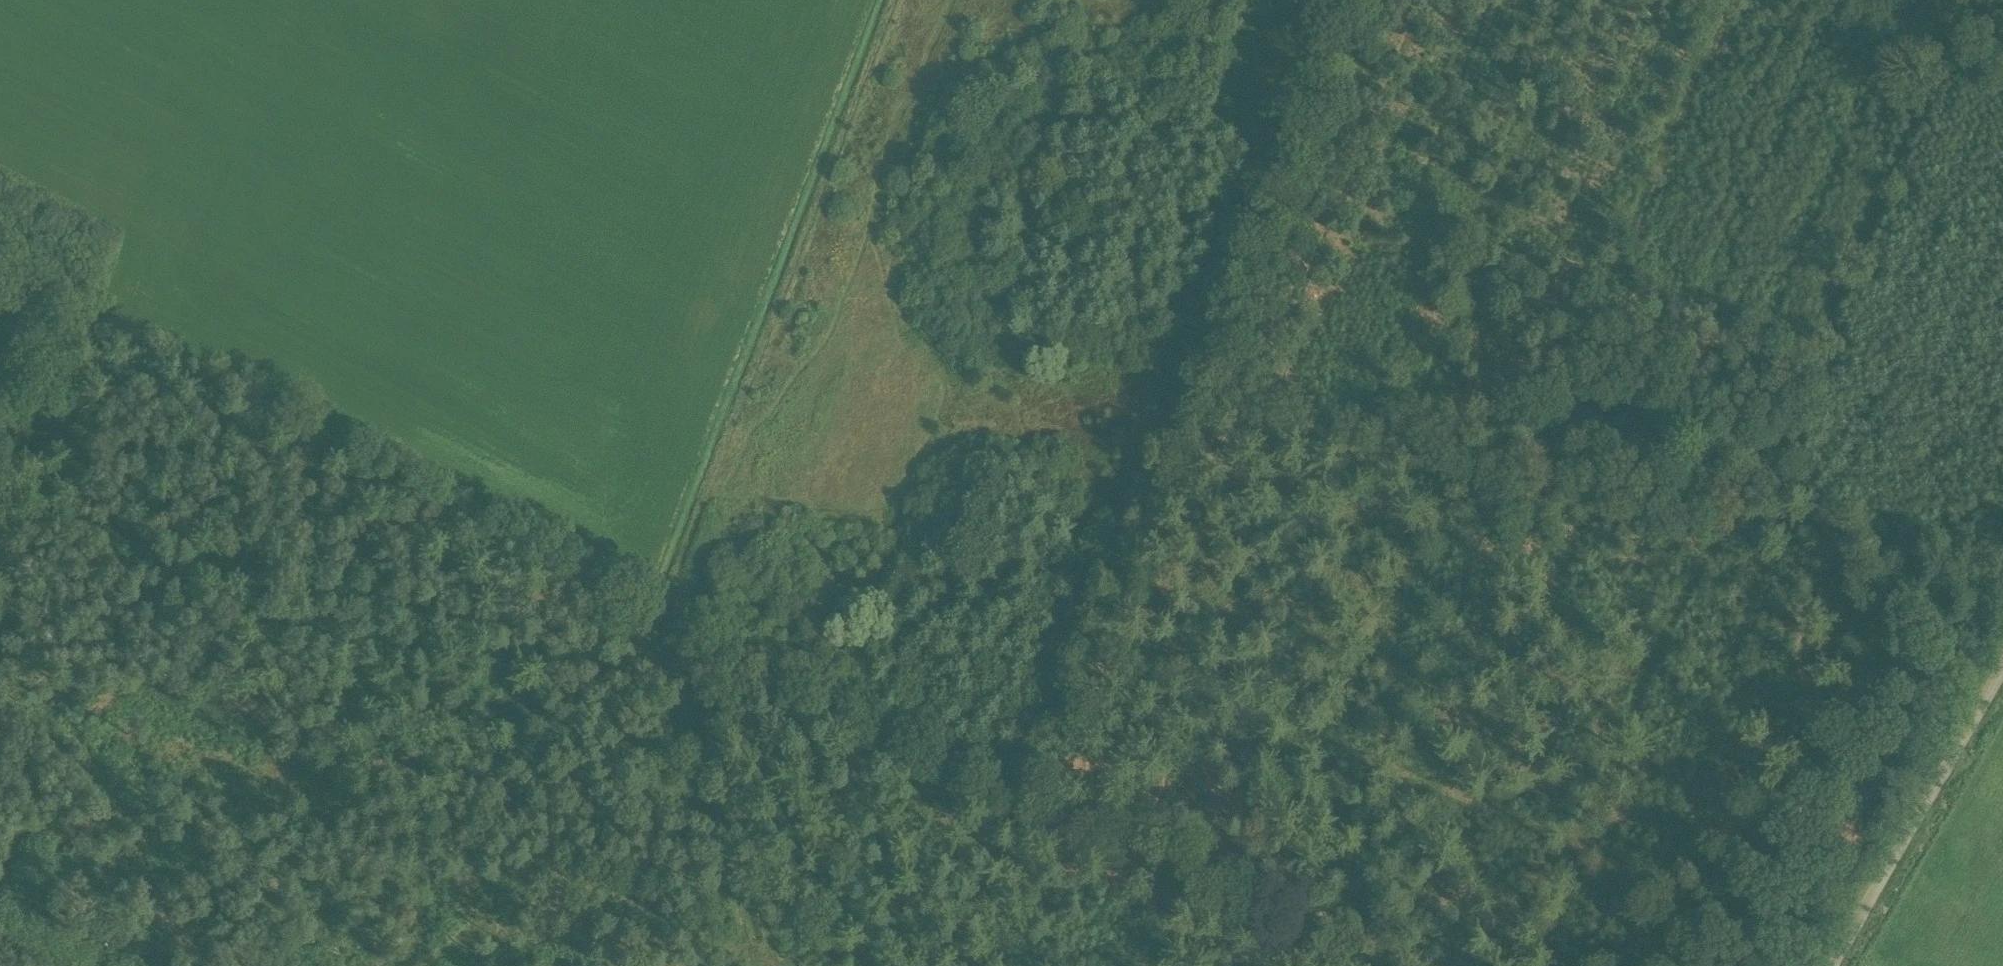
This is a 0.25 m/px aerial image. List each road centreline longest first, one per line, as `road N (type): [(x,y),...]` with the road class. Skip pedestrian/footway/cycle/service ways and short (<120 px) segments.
road 1 (unclassified): [(1824,965),(2002,663)]

